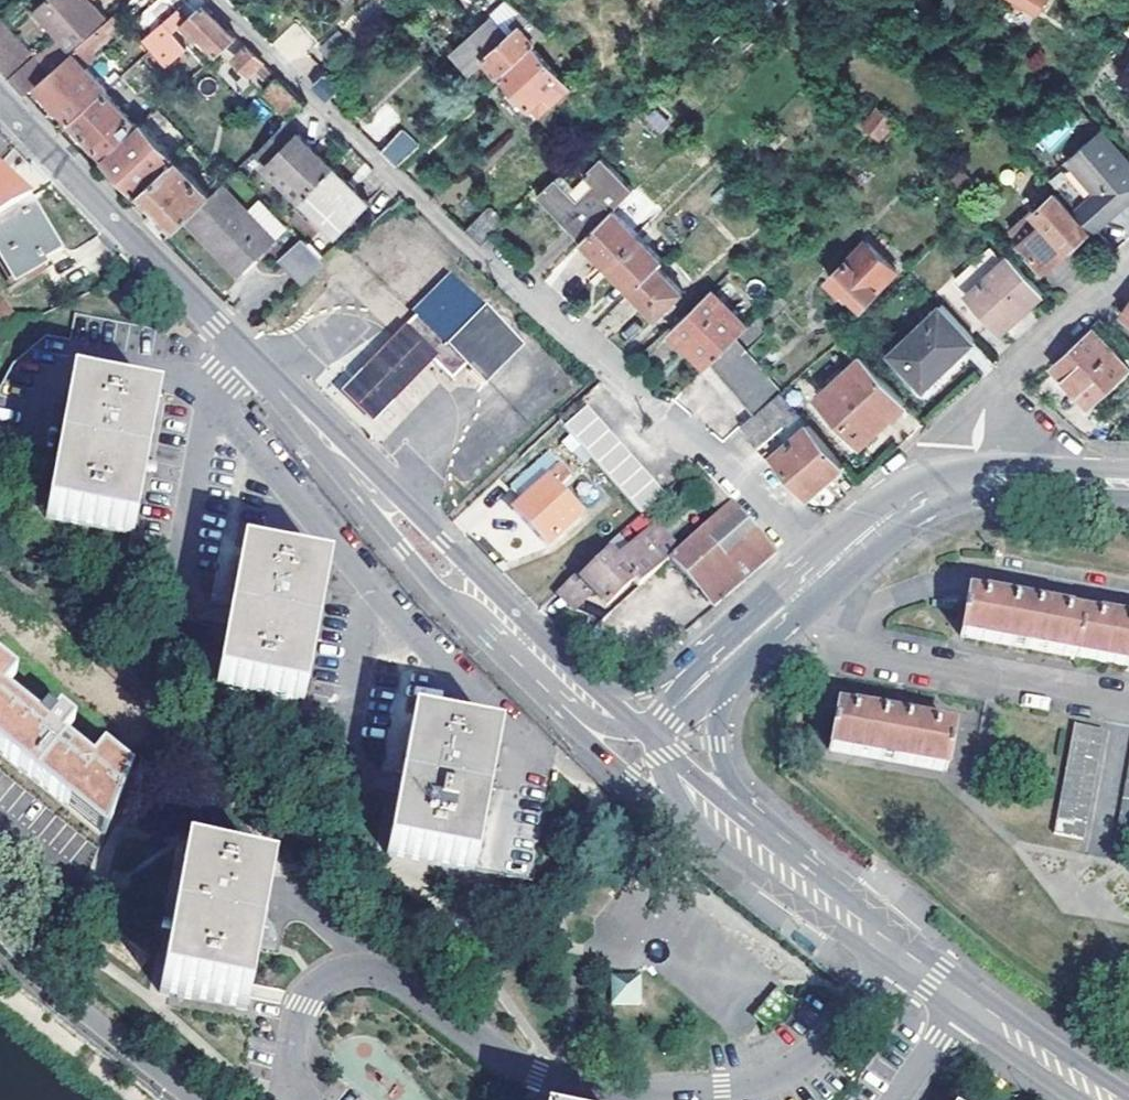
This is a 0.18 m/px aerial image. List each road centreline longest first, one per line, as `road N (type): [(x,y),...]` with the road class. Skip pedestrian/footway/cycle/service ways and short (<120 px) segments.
road 1 (residential): [(216,0),(828,569)]
road 2 (residential): [(900,958),(822,1050),(783,1075),(723,1089),(616,1093),(569,1090),(479,1049),(397,975),(343,972),(320,983),(297,1023),(289,1068),(300,1099)]
road 3 (secondary): [(373,494),(0,100)]
road 4 (residential): [(1128,704),(855,647),(849,619),(814,581)]
road 5 (secondary): [(373,494),(591,714)]
road 6 (residential): [(1128,260),(1073,309),(978,419),(977,487)]
road 7 (secondary): [(1107,1099),(900,958)]
road 8 (secondary): [(900,958),(717,815)]
road 9 (secondary): [(814,581),(706,678),(680,729)]
road 10 (secondary): [(977,487),(894,514),(828,569)]
road 11 (secondary): [(1128,486),(977,487)]

